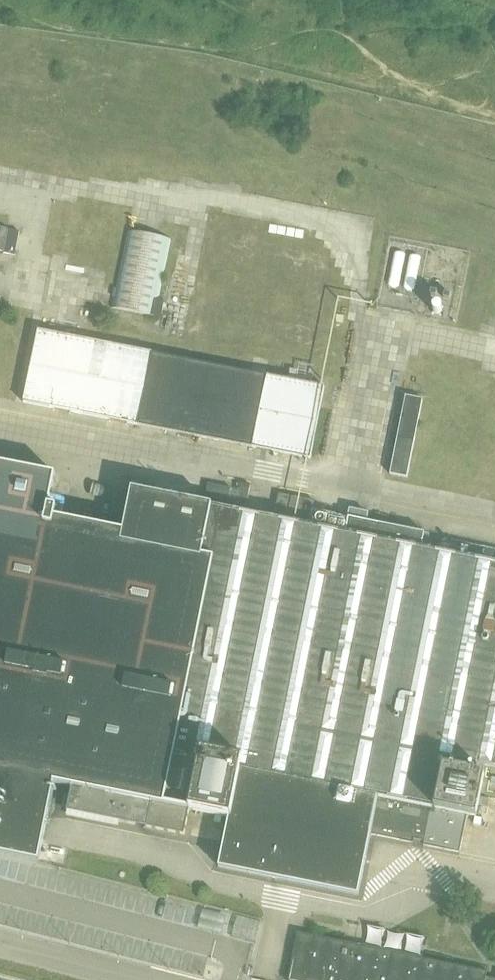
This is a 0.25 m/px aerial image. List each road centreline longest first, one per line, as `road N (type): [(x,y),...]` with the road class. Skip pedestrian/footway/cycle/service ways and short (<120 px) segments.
road 1 (unclassified): [(0,943),(156,979)]

